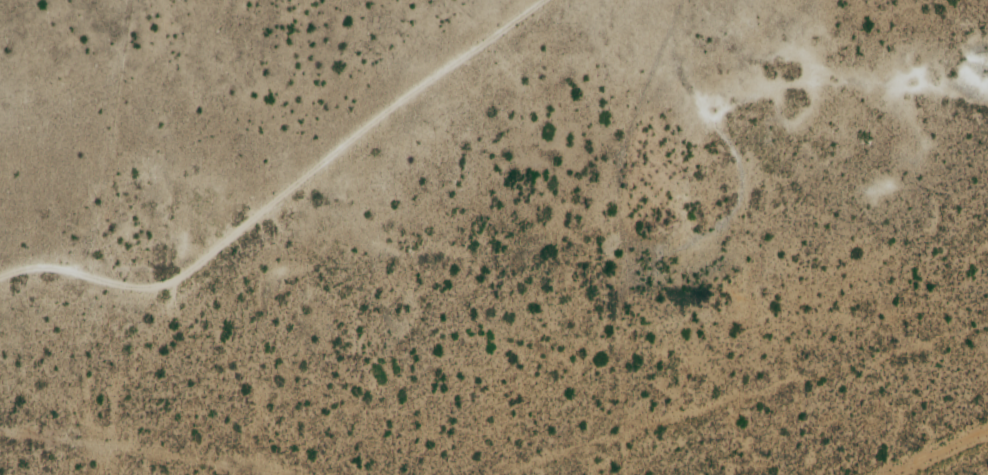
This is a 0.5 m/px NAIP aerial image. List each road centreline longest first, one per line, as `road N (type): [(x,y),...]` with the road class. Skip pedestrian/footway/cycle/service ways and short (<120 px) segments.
road 1 (residential): [(485,0),(248,230),(158,298),(94,286),(0,297)]

